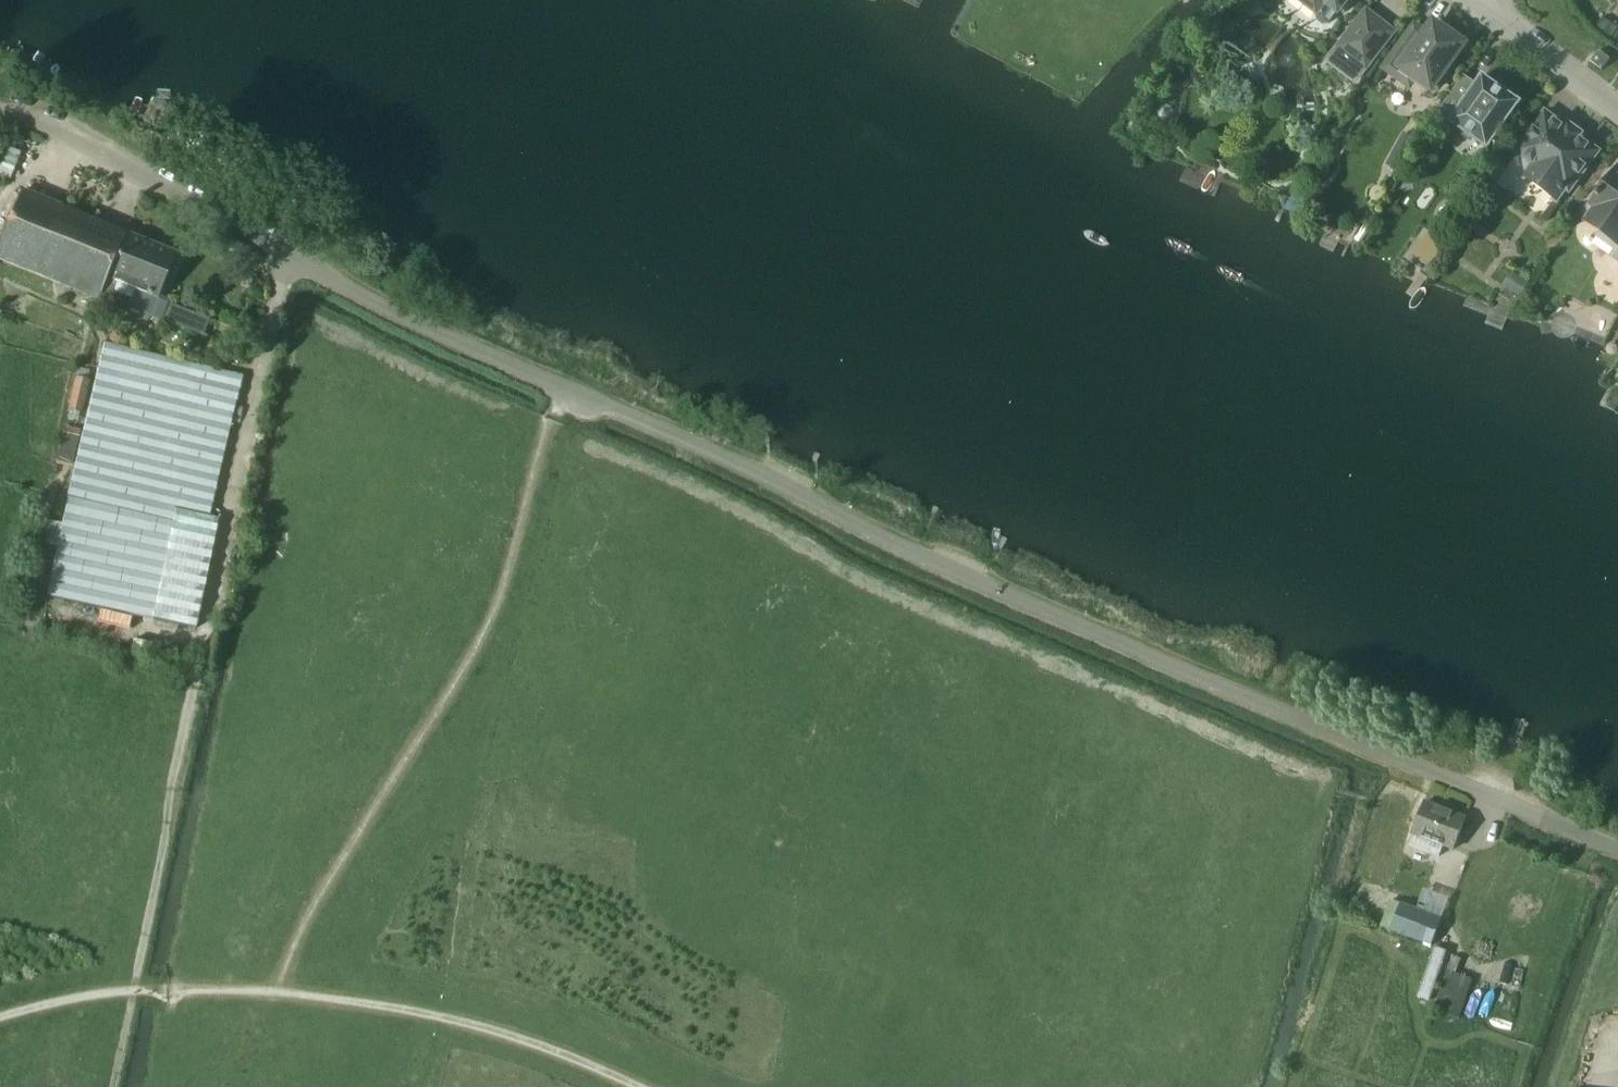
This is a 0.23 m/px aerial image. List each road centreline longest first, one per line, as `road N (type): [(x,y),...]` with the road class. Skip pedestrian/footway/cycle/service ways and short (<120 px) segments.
road 1 (unclassified): [(1617,844),(902,547),(689,441),(434,333),(60,133),(0,113)]
road 2 (residential): [(1617,113),(1480,5)]

